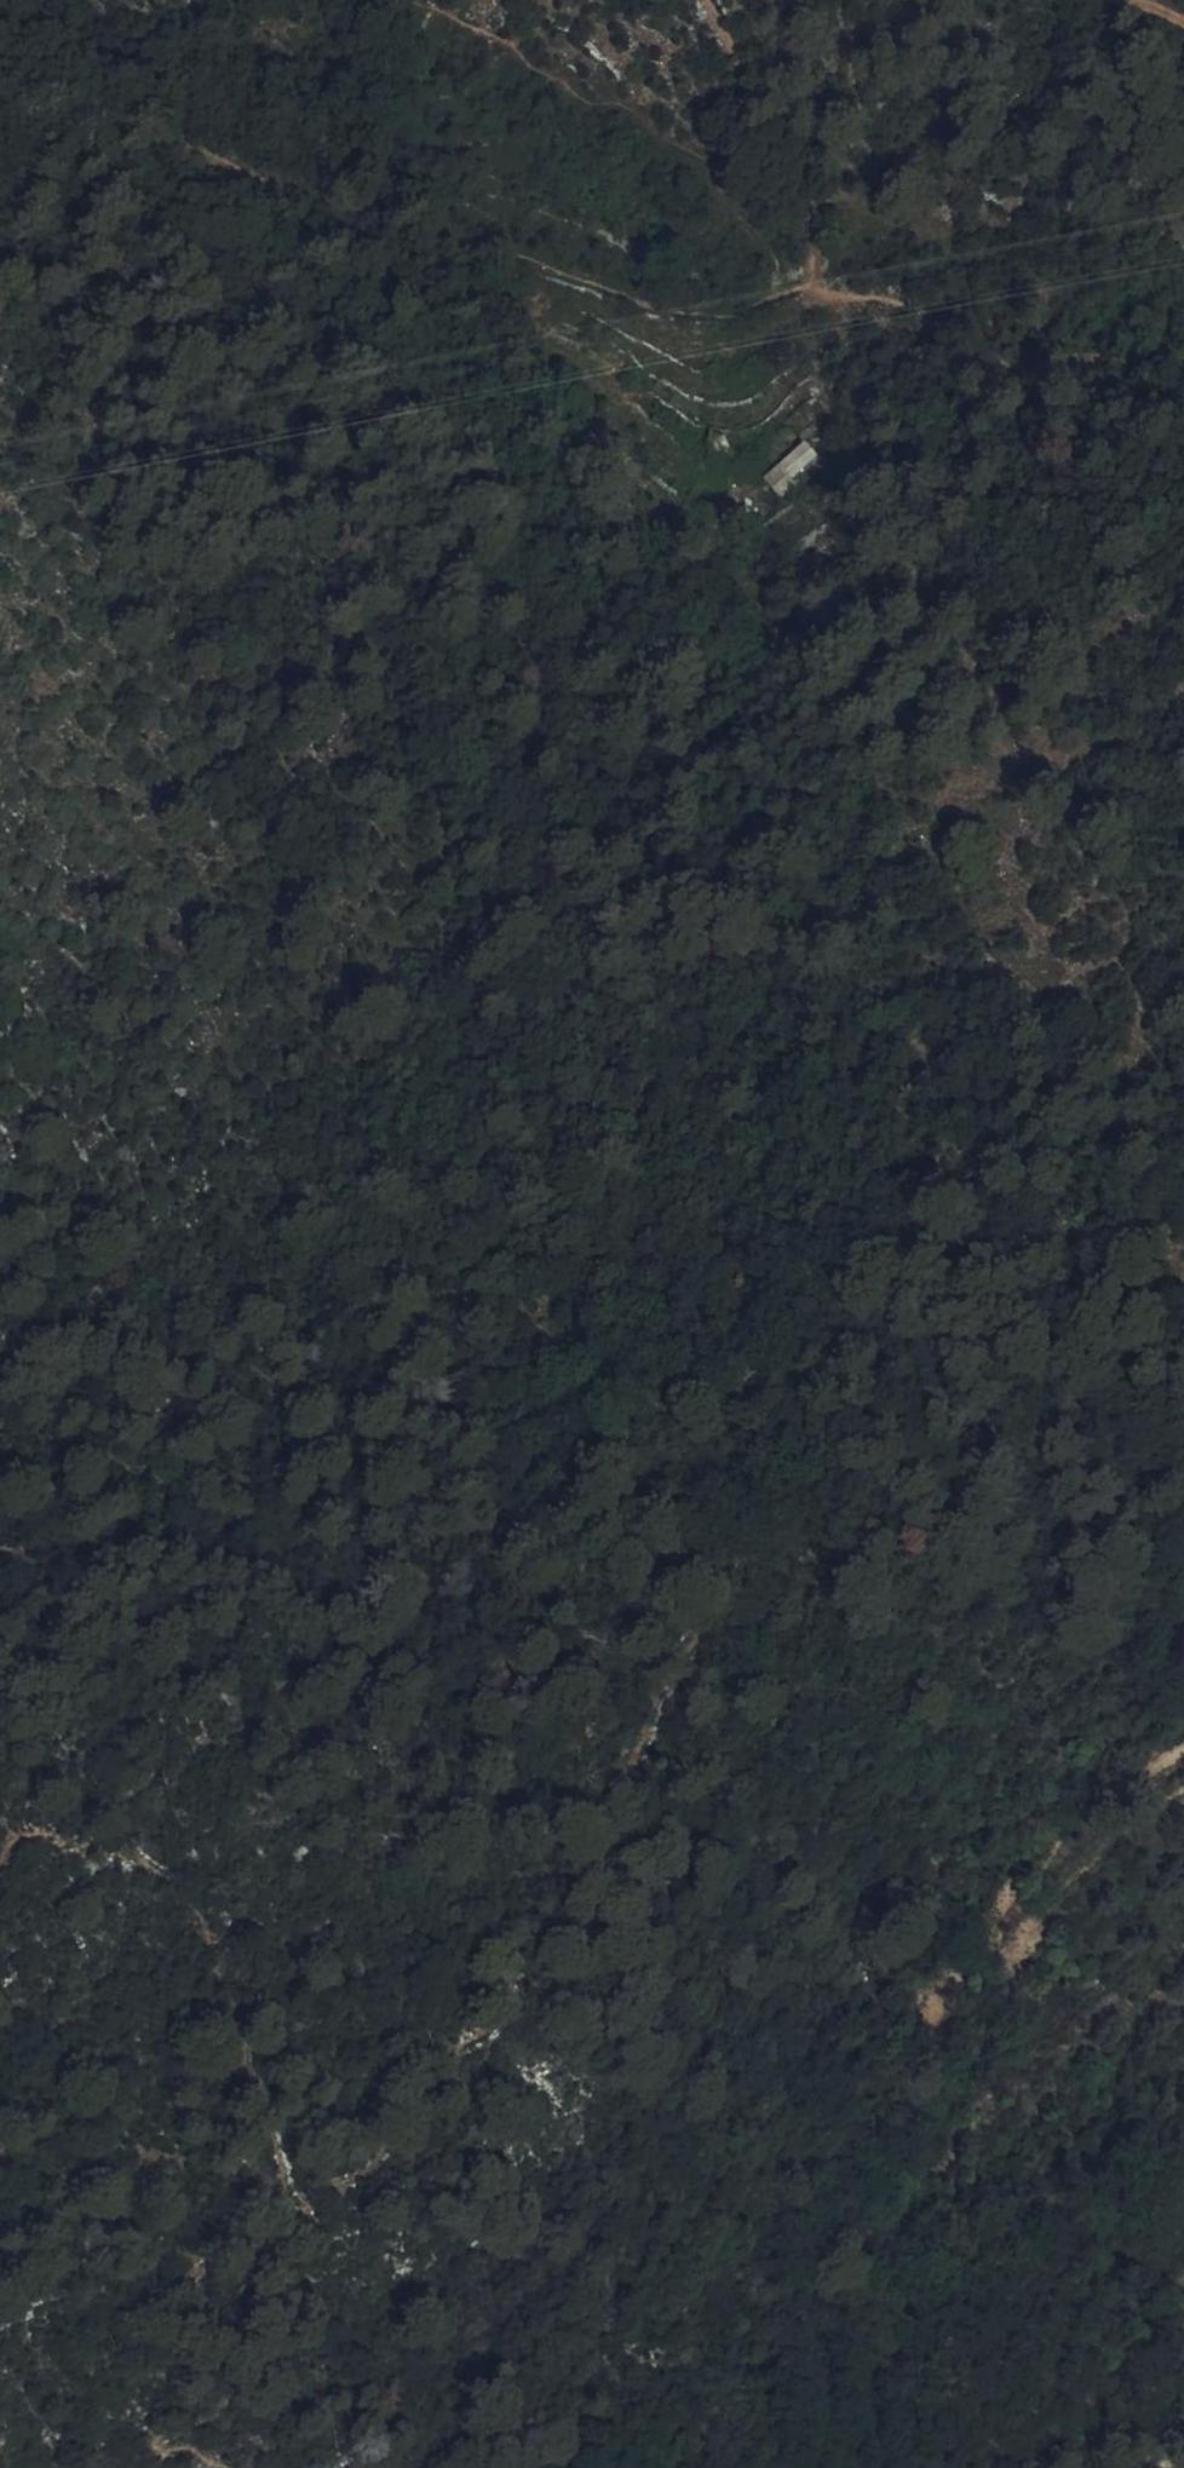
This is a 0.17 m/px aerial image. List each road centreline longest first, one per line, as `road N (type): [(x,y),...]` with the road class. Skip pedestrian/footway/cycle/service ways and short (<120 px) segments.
road 1 (track): [(701,0),(809,202),(815,294)]

